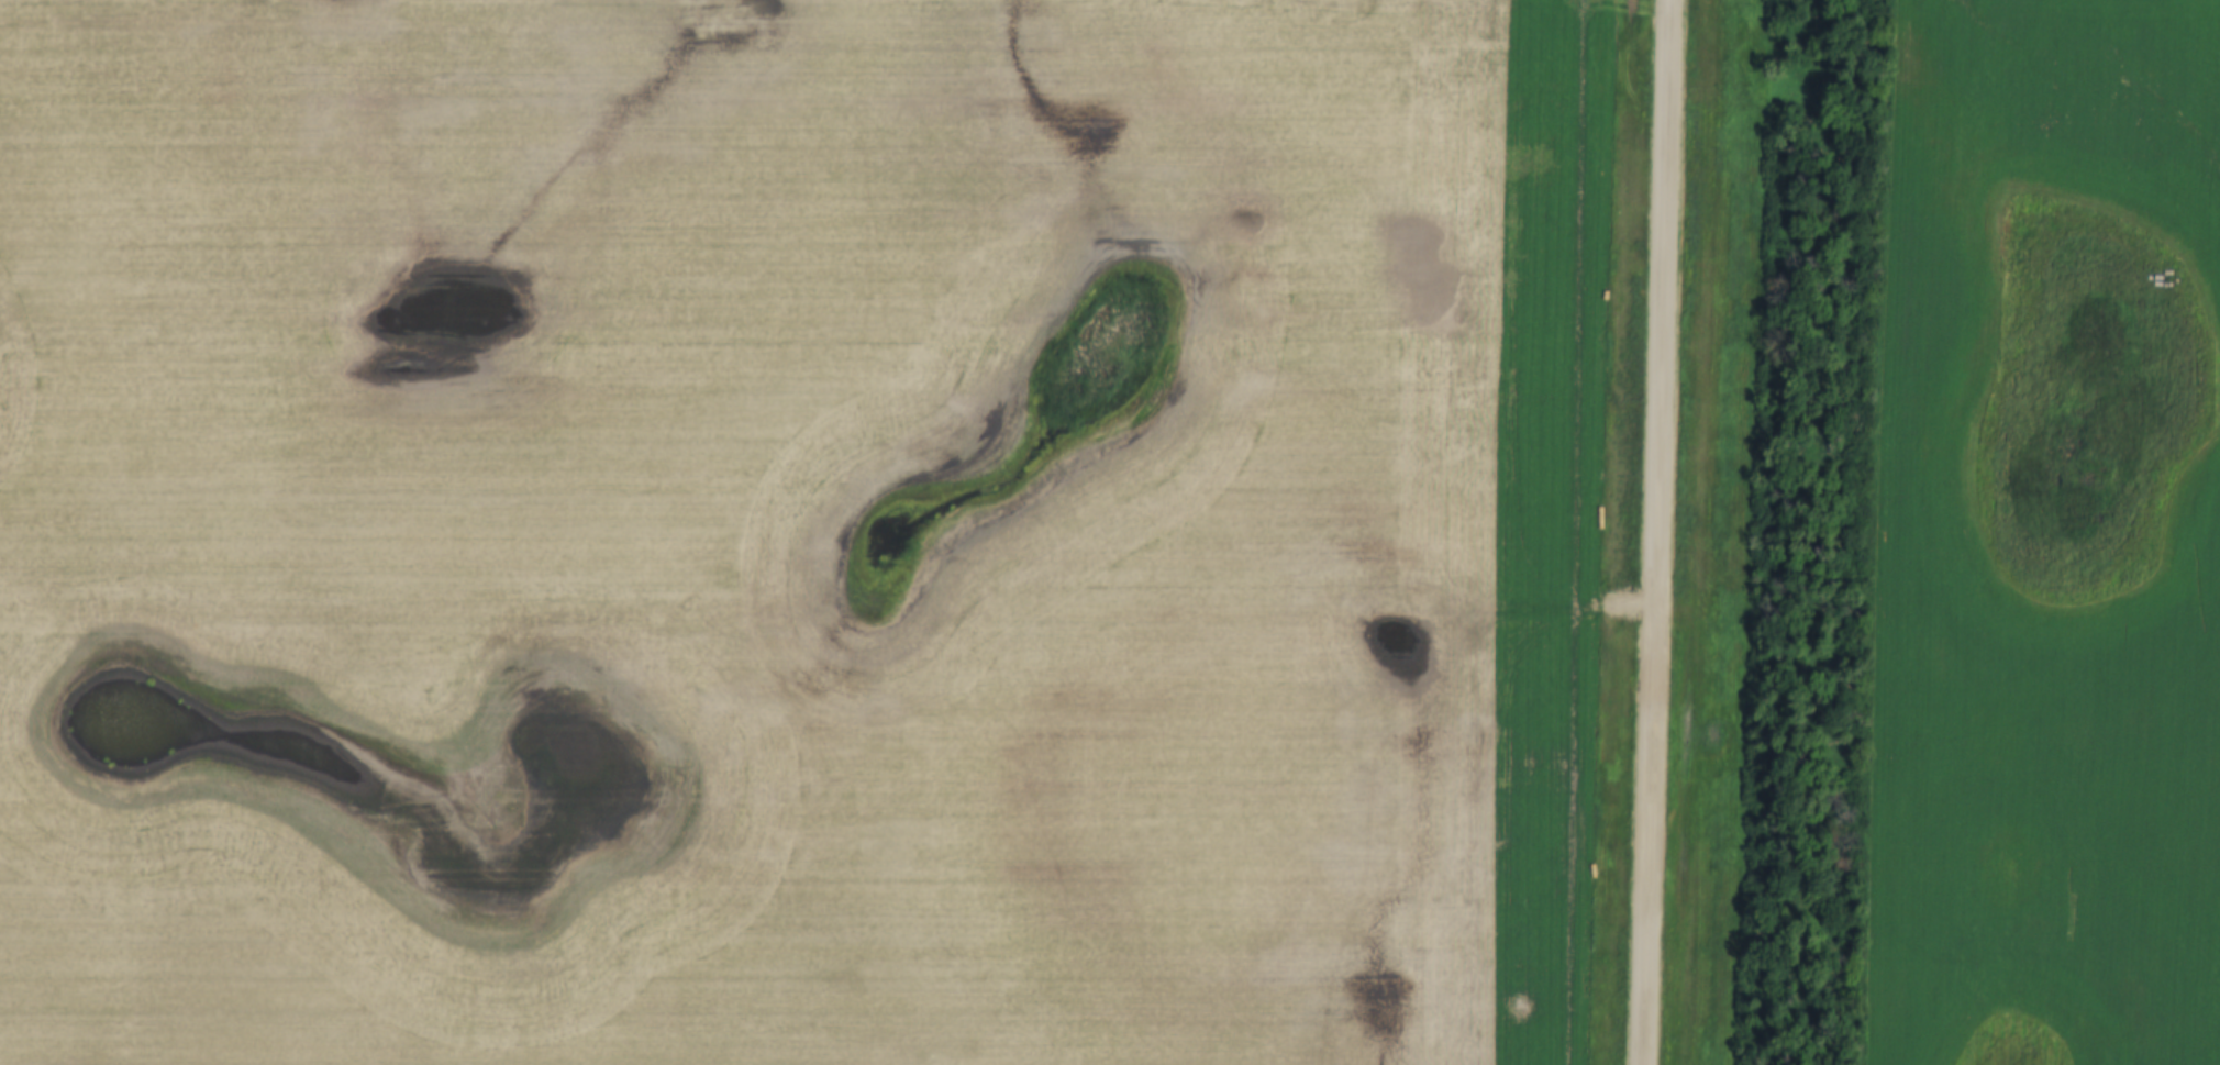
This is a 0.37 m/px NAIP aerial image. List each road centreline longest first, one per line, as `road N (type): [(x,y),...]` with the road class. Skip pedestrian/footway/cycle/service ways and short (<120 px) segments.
road 1 (tertiary): [(1643,1064),(1666,0)]

